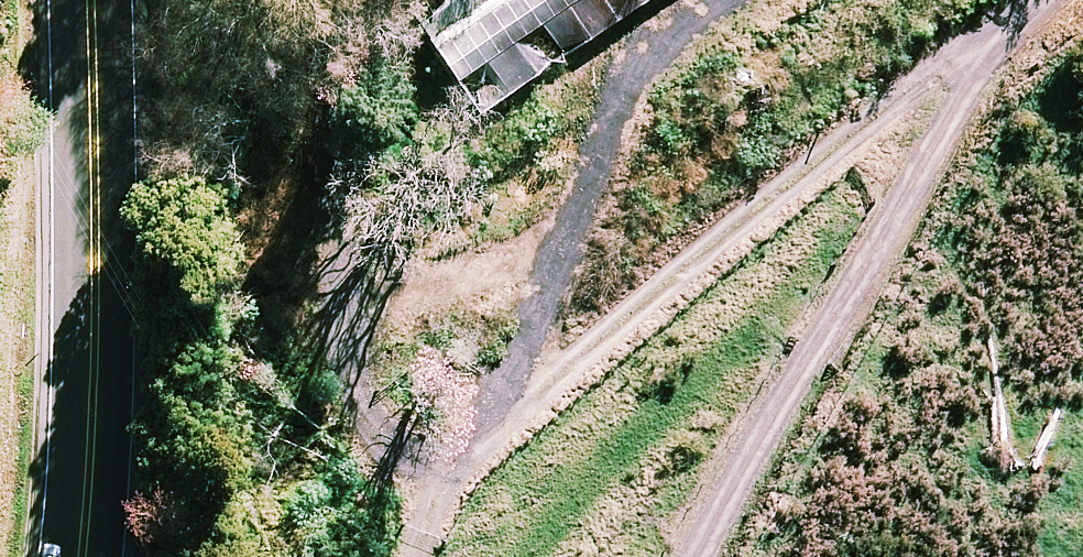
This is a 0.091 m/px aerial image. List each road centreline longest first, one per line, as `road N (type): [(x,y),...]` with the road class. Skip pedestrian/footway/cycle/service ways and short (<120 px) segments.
road 1 (track): [(999,0),(755,179),(457,470)]
road 2 (track): [(735,0),(621,87),(457,470),(421,523),(416,556)]
road 3 (track): [(684,556),(754,409),(1022,0)]
road 4 (trunk): [(93,0),(95,357)]
road 5 (trunk): [(95,357),(82,556)]
road 6 (trunk): [(95,357),(89,556)]

